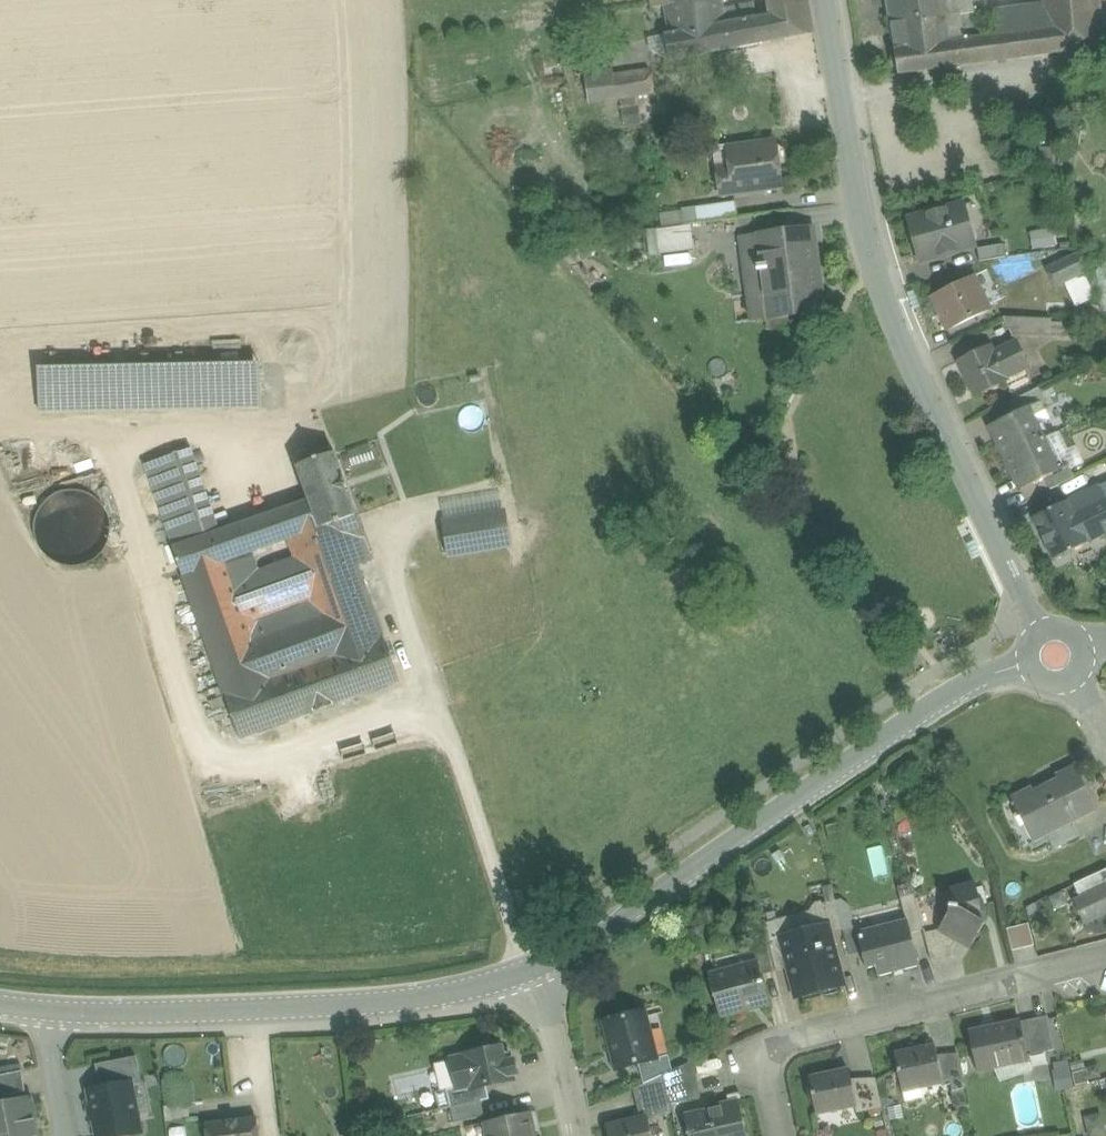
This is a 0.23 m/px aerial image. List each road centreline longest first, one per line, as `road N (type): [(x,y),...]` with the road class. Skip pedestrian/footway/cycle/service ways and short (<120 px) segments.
road 1 (tertiary): [(527,970),(599,934),(942,701),(1030,662)]
road 2 (tertiary): [(41,1011),(414,1000),(527,970)]
road 3 (residential): [(779,1135),(773,1059),(804,1041),(1105,960)]
road 4 (unclassified): [(905,348),(861,206),(824,0)]
road 5 (residential): [(1040,634),(905,348)]
road 6 (residential): [(527,970),(557,1045),(577,1135)]
road 7 (residential): [(65,1135),(41,1011)]

